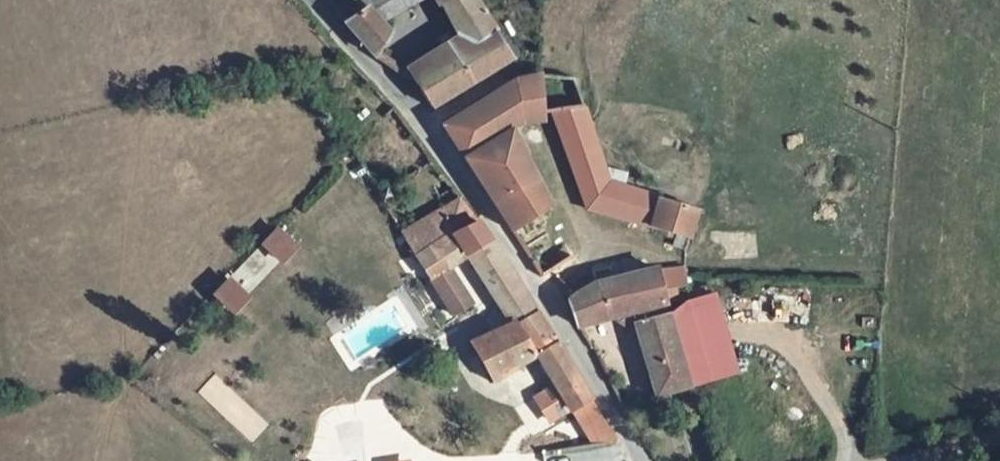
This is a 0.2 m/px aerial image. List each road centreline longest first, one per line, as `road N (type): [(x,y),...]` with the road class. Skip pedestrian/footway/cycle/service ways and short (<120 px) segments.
road 1 (unclassified): [(311,0),(395,92),(545,296),(643,460)]

